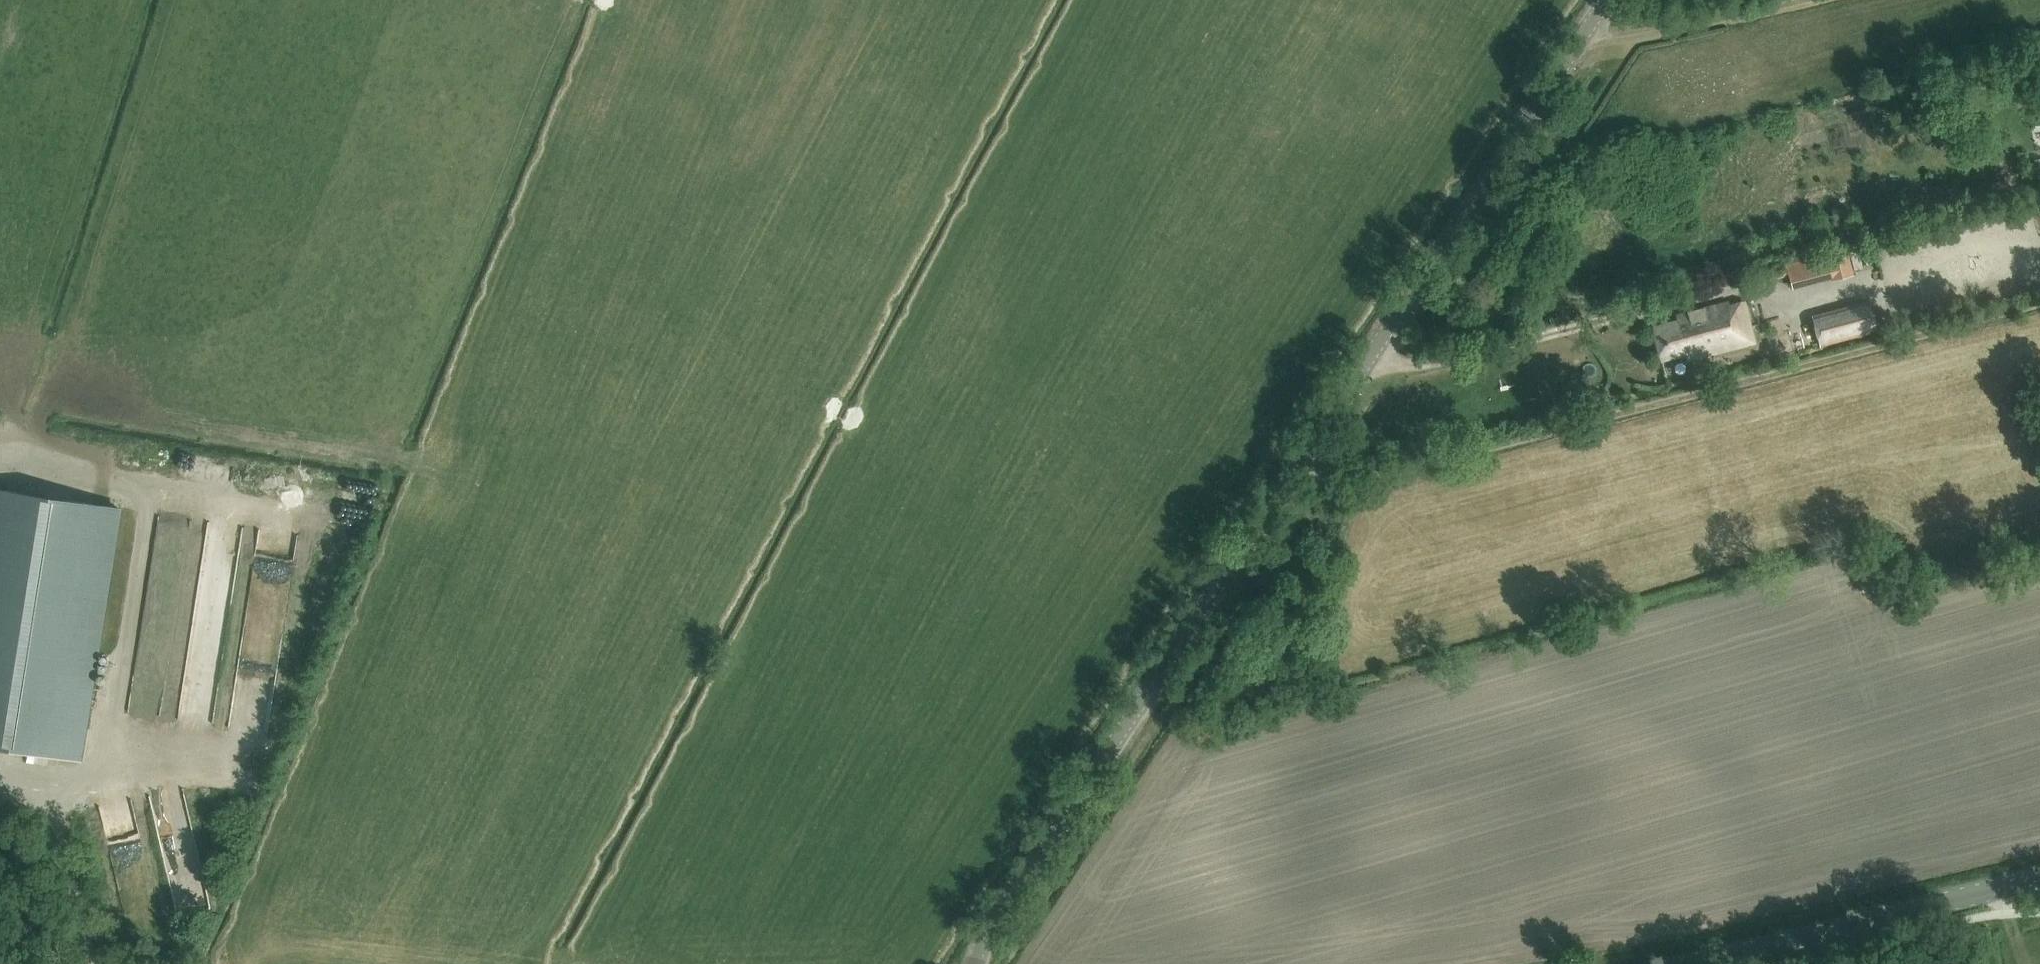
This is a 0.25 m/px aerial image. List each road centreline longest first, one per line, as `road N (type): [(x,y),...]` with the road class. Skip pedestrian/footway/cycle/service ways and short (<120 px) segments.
road 1 (tertiary): [(1607,0),(992,924),(978,963)]
road 2 (secondary): [(1687,963),(2039,876)]

